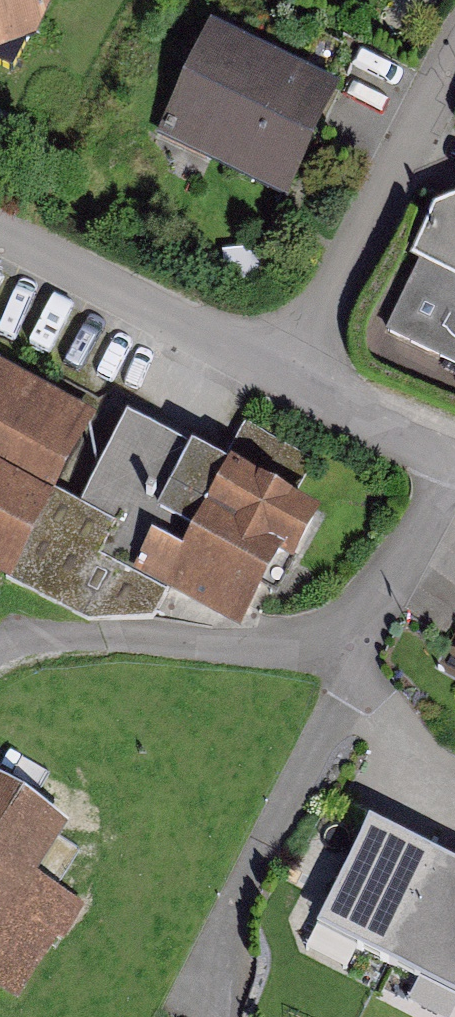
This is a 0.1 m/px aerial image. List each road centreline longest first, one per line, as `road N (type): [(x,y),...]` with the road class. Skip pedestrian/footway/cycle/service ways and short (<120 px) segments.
road 1 (residential): [(454,472),(375,603),(315,642),(104,634),(0,647)]
road 2 (residential): [(287,376),(454,57)]
road 3 (residential): [(0,231),(287,376)]
road 4 (residential): [(287,376),(454,457)]

